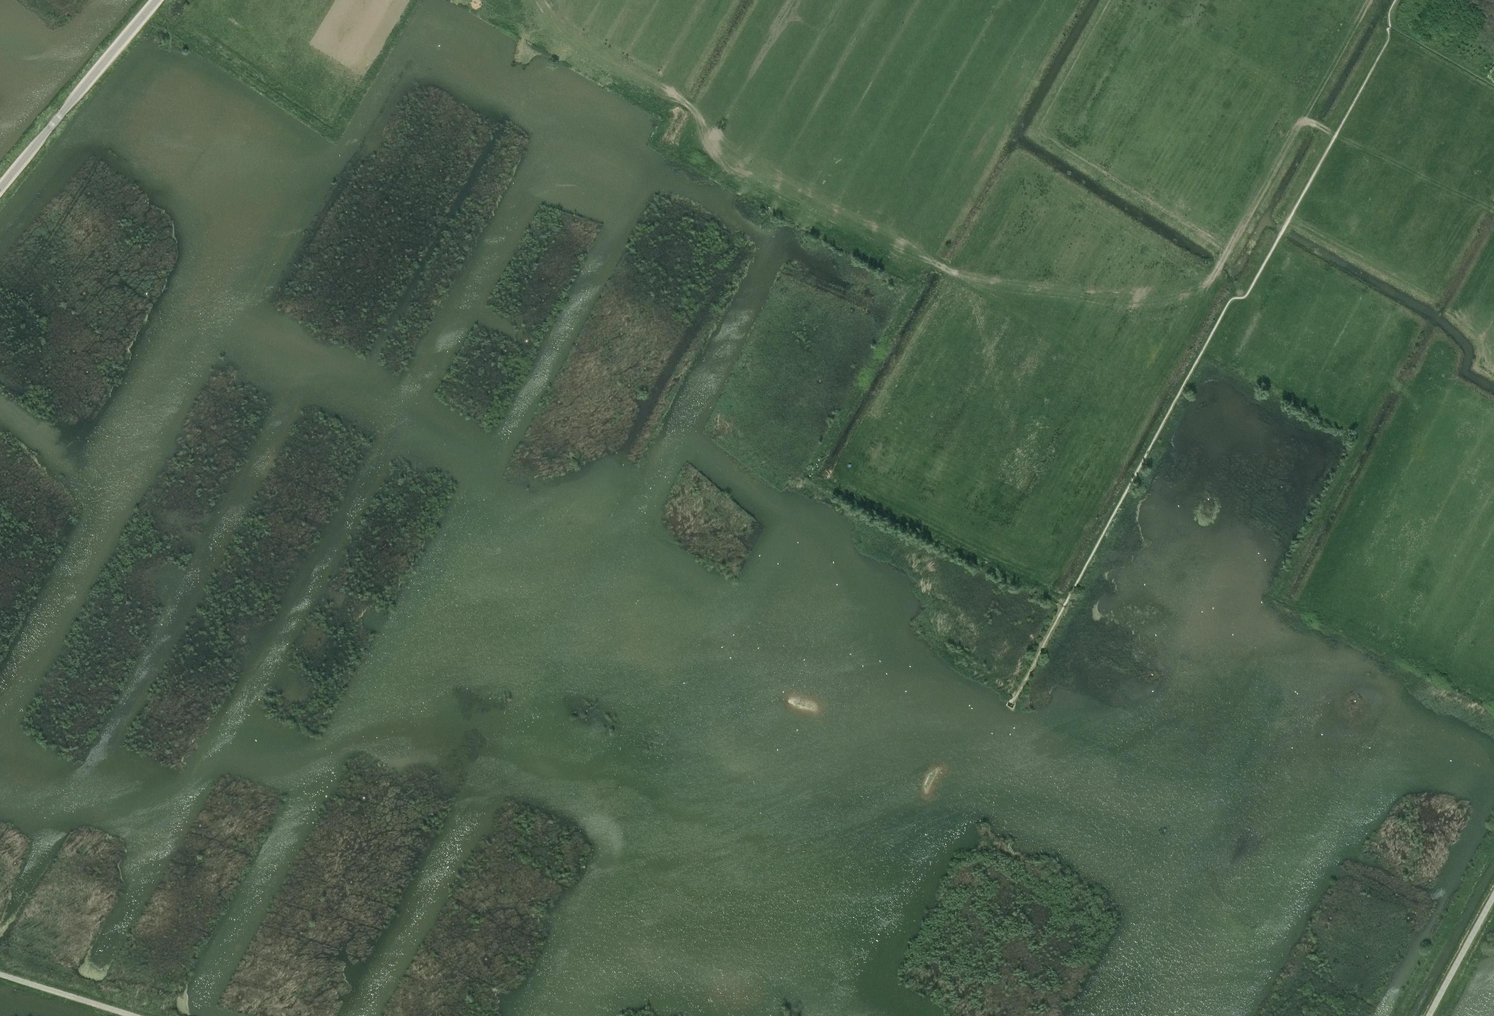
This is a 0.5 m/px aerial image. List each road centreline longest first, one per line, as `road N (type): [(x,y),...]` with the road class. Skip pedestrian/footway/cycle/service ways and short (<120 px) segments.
road 1 (unclassified): [(0,189),(157,0)]

